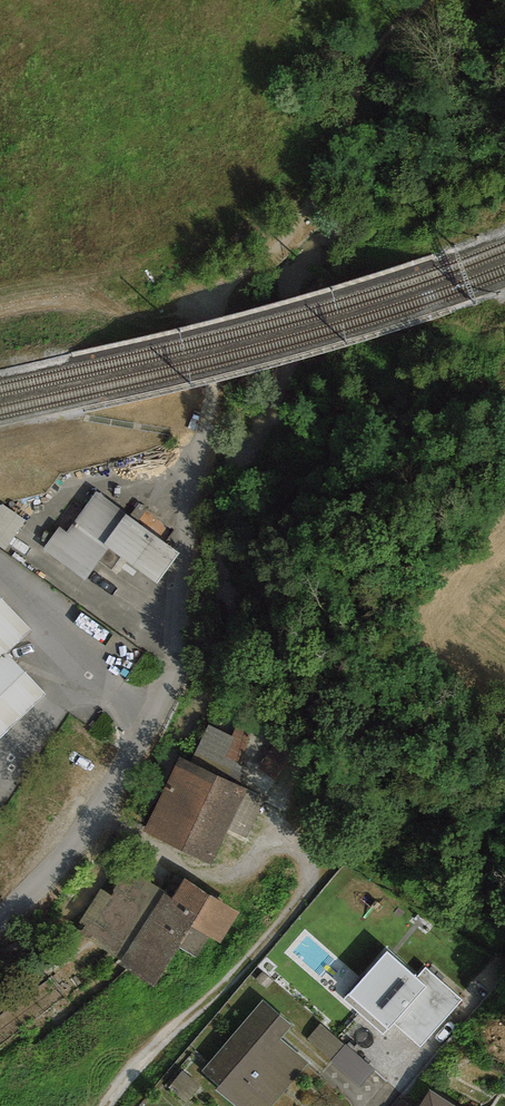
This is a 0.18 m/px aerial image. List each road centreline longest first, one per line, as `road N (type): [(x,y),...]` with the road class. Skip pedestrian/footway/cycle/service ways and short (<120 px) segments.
road 1 (residential): [(0,918),(100,816),(178,635),(222,322)]
road 2 (track): [(100,816),(183,874),(232,885),(271,854),(295,857),(305,884),(237,975),(107,1105)]
road 3 (track): [(222,322),(312,201),(376,51),(433,0)]

